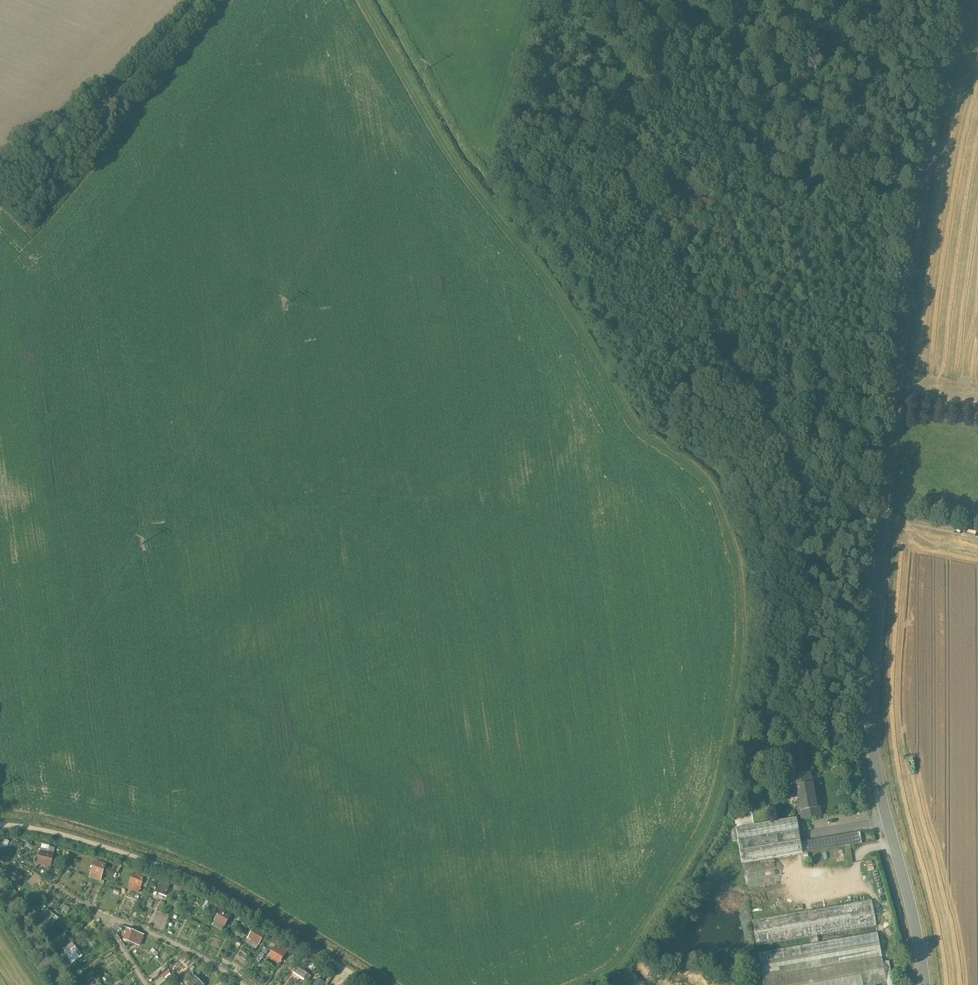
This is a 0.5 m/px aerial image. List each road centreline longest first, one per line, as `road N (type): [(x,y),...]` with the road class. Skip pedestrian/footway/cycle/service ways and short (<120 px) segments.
road 1 (tertiary): [(924,984),(872,743),(870,688),(906,281),(941,81),(970,0)]
road 2 (track): [(372,984),(237,898),(118,850),(0,827)]
road 3 (unclassified): [(0,184),(96,118),(201,0)]

